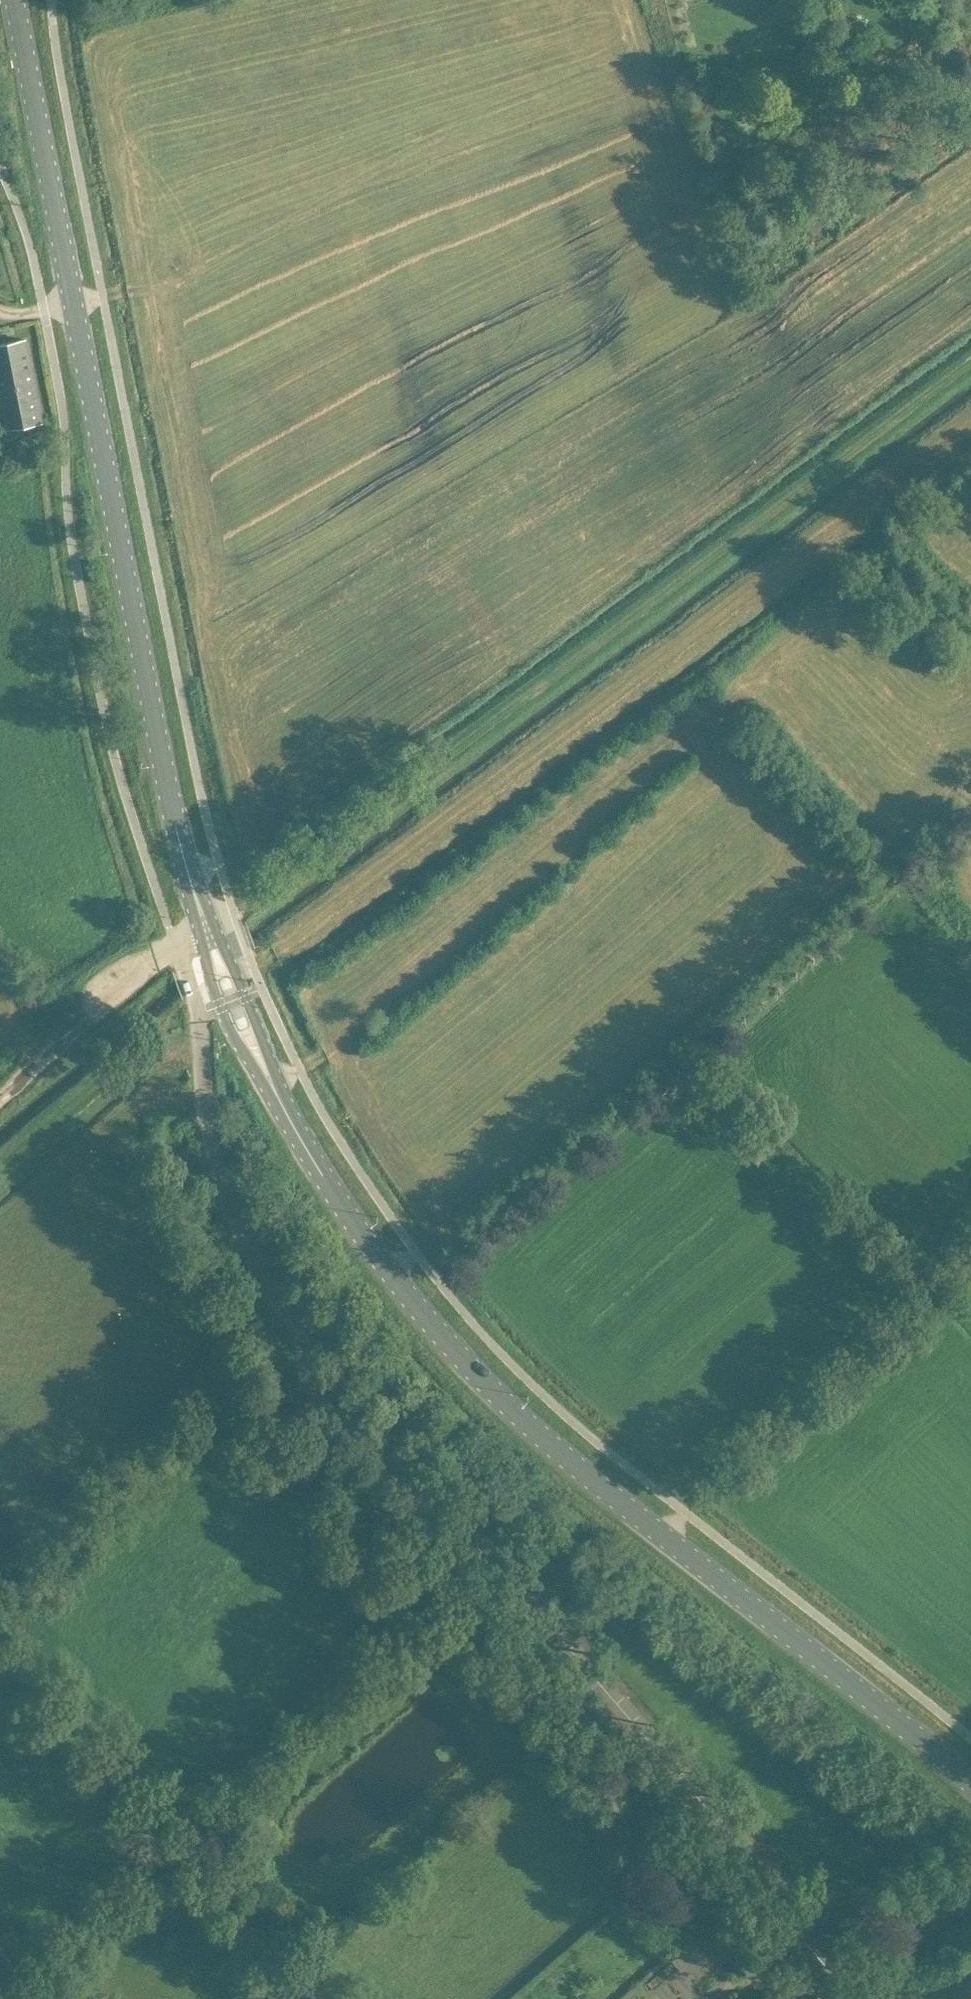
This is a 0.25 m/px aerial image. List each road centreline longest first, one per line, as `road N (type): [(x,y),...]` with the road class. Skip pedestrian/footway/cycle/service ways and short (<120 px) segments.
road 1 (unclassified): [(867,1998),(565,1656),(292,1322),(235,1221),(216,1164),(199,1014)]
road 2 (secondary): [(970,1783),(605,1493),(490,1390),(353,1225),(279,1096)]
road 3 (secondary): [(183,855),(9,0)]
road 4 (track): [(970,362),(286,877)]
road 5 (track): [(0,1101),(179,949)]
road 6 (secondary): [(201,935),(236,1043),(279,1096)]
road 7 (secondary): [(279,1096),(214,928)]

